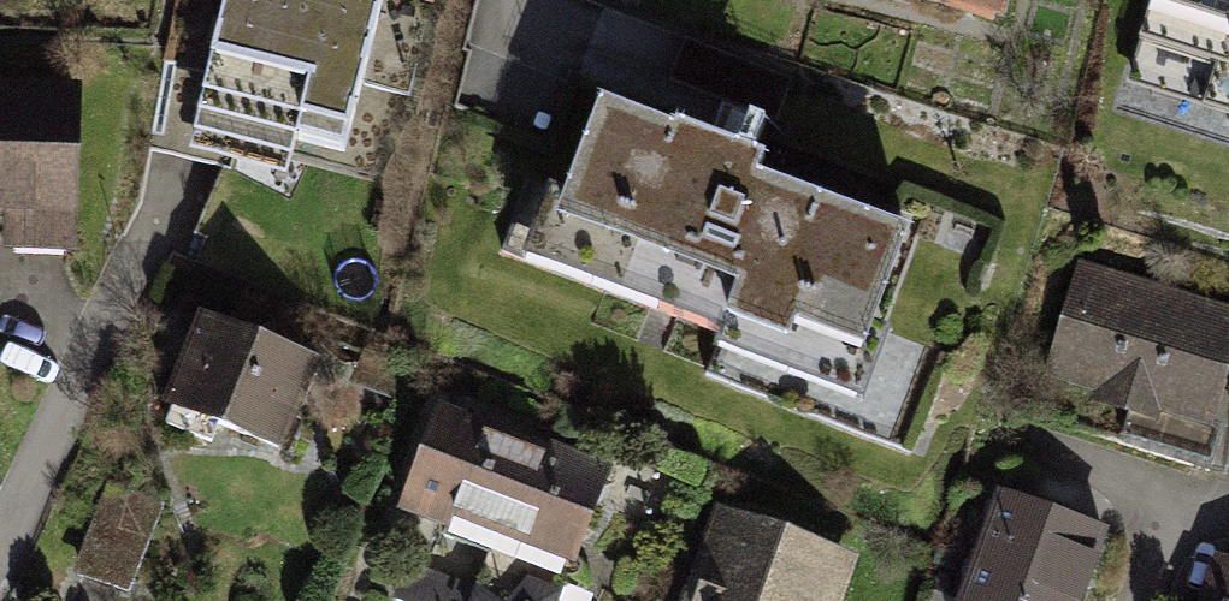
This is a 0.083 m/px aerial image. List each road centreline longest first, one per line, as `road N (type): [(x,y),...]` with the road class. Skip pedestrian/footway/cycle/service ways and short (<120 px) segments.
road 1 (residential): [(0,552),(143,243)]

